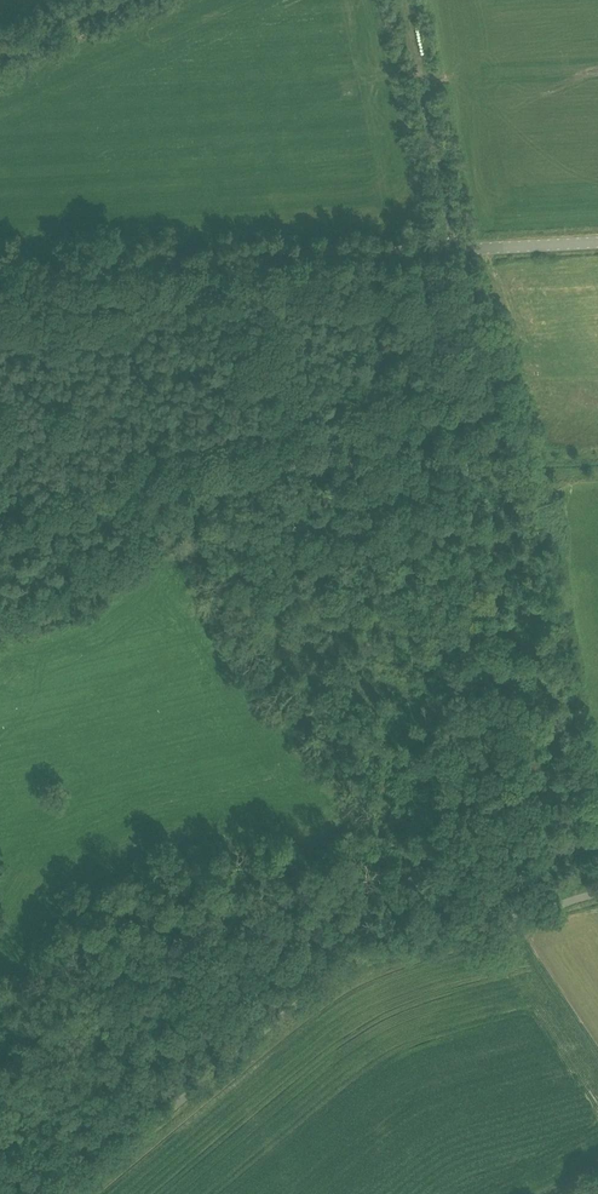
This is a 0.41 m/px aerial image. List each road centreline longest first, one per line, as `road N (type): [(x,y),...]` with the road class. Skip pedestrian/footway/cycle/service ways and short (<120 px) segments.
road 1 (unclassified): [(72,1193),(348,971),(597,895)]
road 2 (unclassified): [(0,274),(597,241)]

